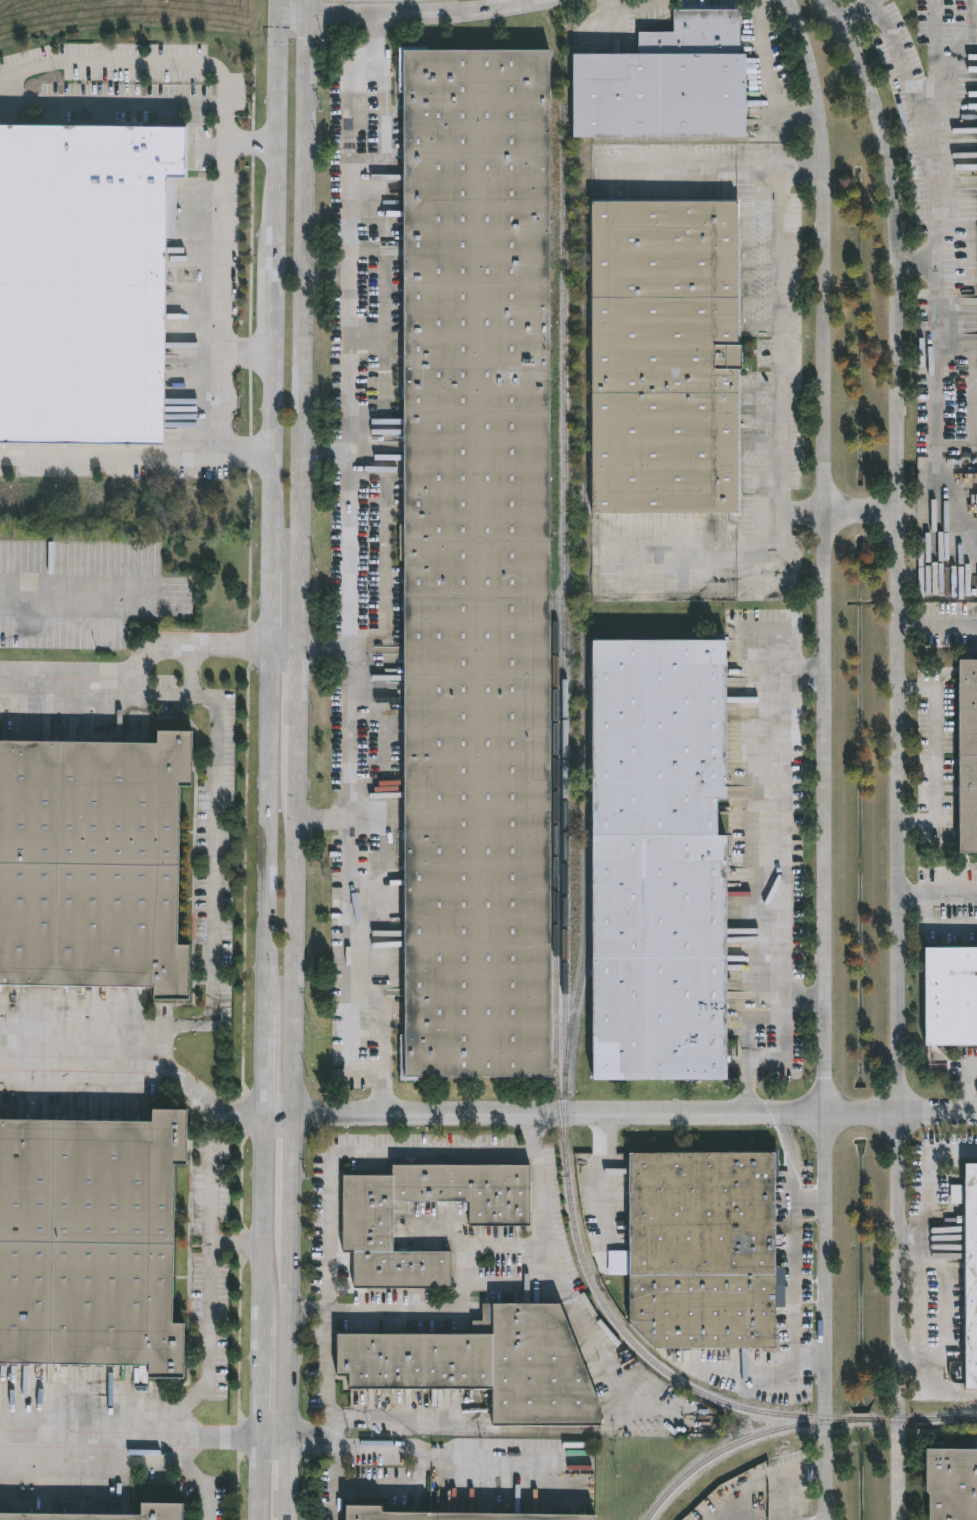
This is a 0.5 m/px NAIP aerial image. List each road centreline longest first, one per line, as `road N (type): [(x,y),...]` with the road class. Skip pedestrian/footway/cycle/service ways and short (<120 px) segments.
road 1 (residential): [(900,1519),(897,217),(875,100),(827,0)]
road 2 (residential): [(786,0),(804,48),(826,163),(830,1519)]
road 3 (residential): [(290,1111),(976,1111)]
road 4 (secondary): [(296,646),(306,14)]
road 5 (secondary): [(290,1111),(295,722)]
road 6 (secondary): [(266,647),(261,1015)]
road 7 (secondary): [(286,1438),(289,1198)]
road 8 (secondary): [(306,14),(412,17),(539,0)]
road 9 (secondary): [(279,13),(274,232)]
road 10 (secondary): [(272,352),(268,570)]
road 11 (secondary): [(260,1111),(258,1327)]
road 12 (secondary): [(274,232),(272,352)]

